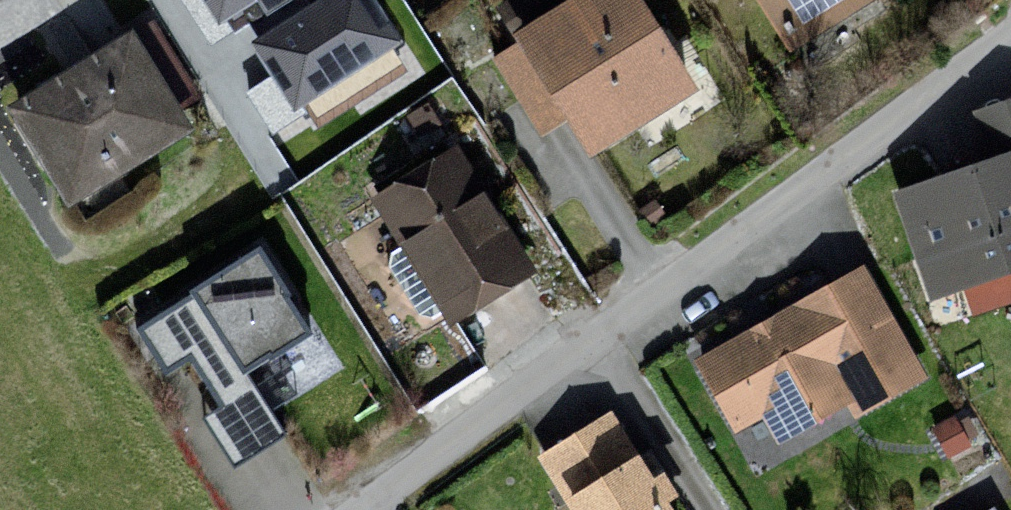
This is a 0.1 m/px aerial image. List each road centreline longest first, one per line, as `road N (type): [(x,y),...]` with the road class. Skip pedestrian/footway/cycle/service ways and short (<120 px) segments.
road 1 (residential): [(1010,41),(359,509)]

